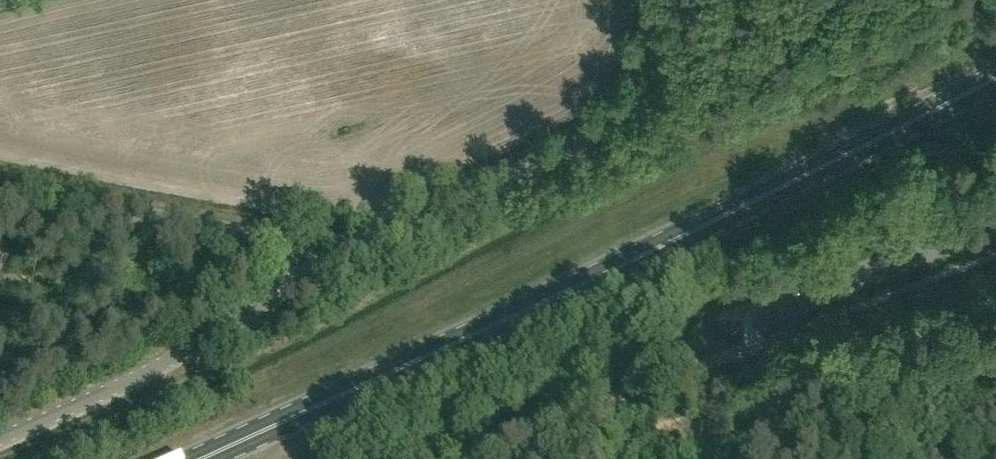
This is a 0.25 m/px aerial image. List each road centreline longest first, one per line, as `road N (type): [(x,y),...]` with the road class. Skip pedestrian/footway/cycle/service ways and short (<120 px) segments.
road 1 (primary): [(192,458),(995,78)]
road 2 (unclassified): [(314,276),(632,111),(655,76),(651,0)]
road 3 (unclassified): [(829,458),(737,362),(725,337),(995,231)]
road 4 (unclassified): [(0,444),(178,357),(314,276)]
road 5 (unclassified): [(314,276),(259,239),(0,188)]

